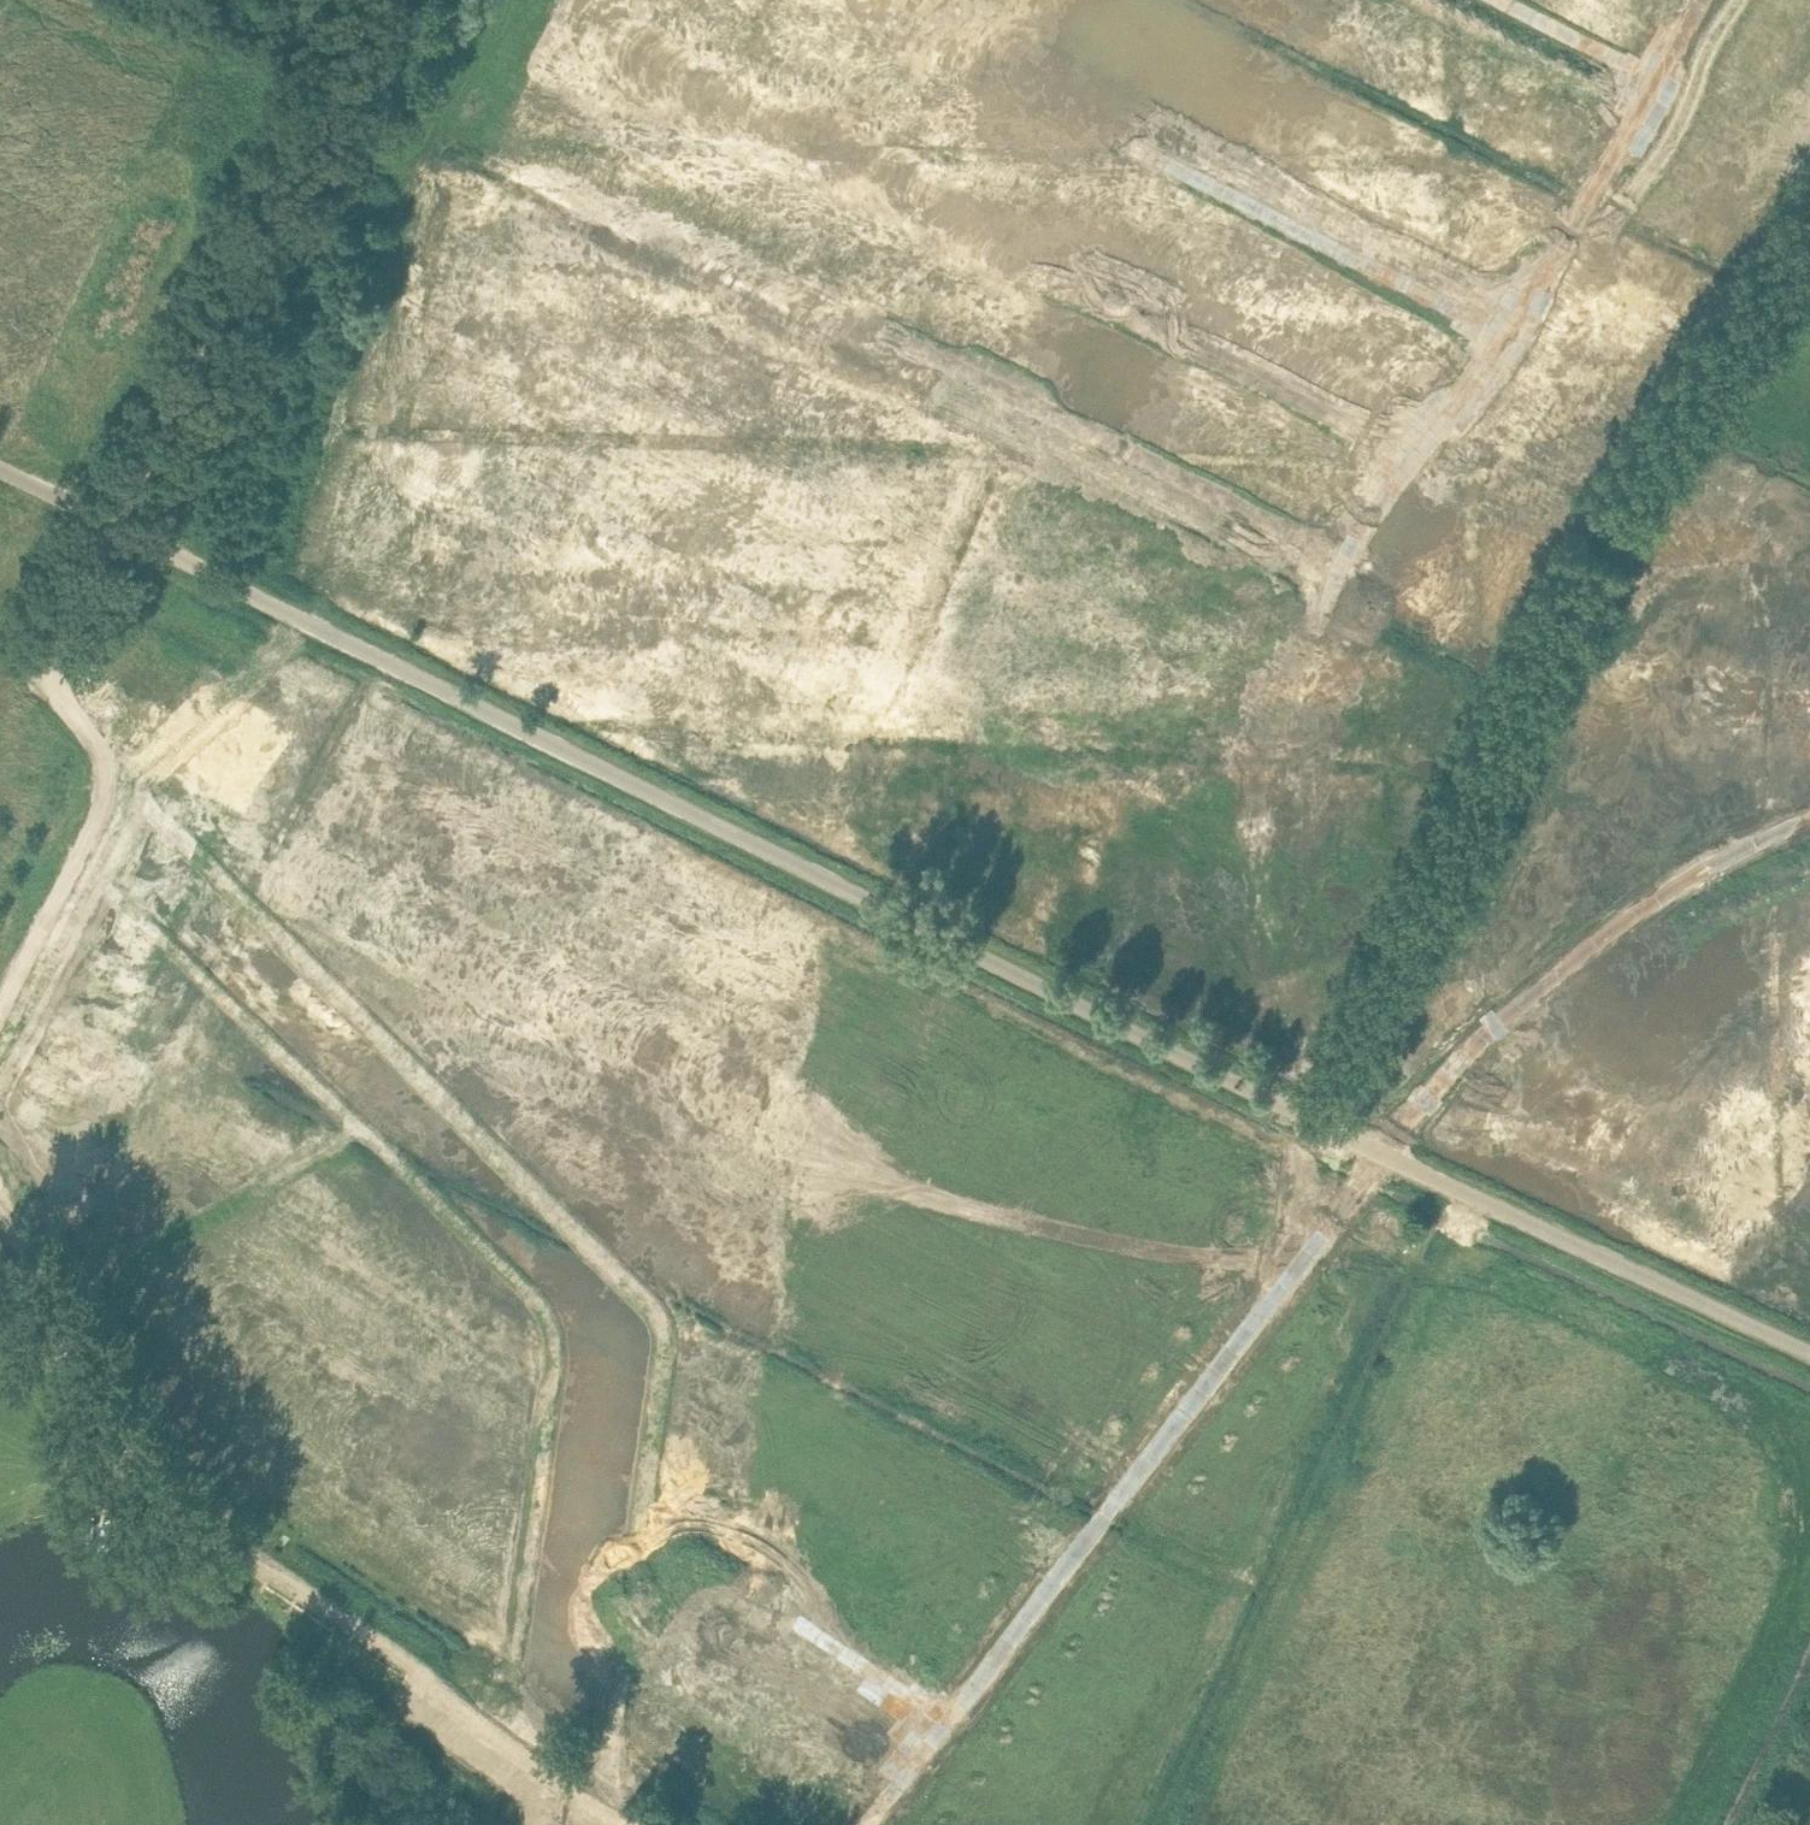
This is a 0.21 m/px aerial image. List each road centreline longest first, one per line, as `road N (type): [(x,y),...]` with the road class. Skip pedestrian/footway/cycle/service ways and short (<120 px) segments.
road 1 (unclassified): [(1809,1350),(1346,1137),(0,468)]
road 2 (track): [(622,1824),(139,1481),(0,1204)]
road 3 (track): [(114,525),(48,682),(110,760),(105,807),(0,1013)]
road 4 (track): [(302,619),(137,764),(110,760)]

